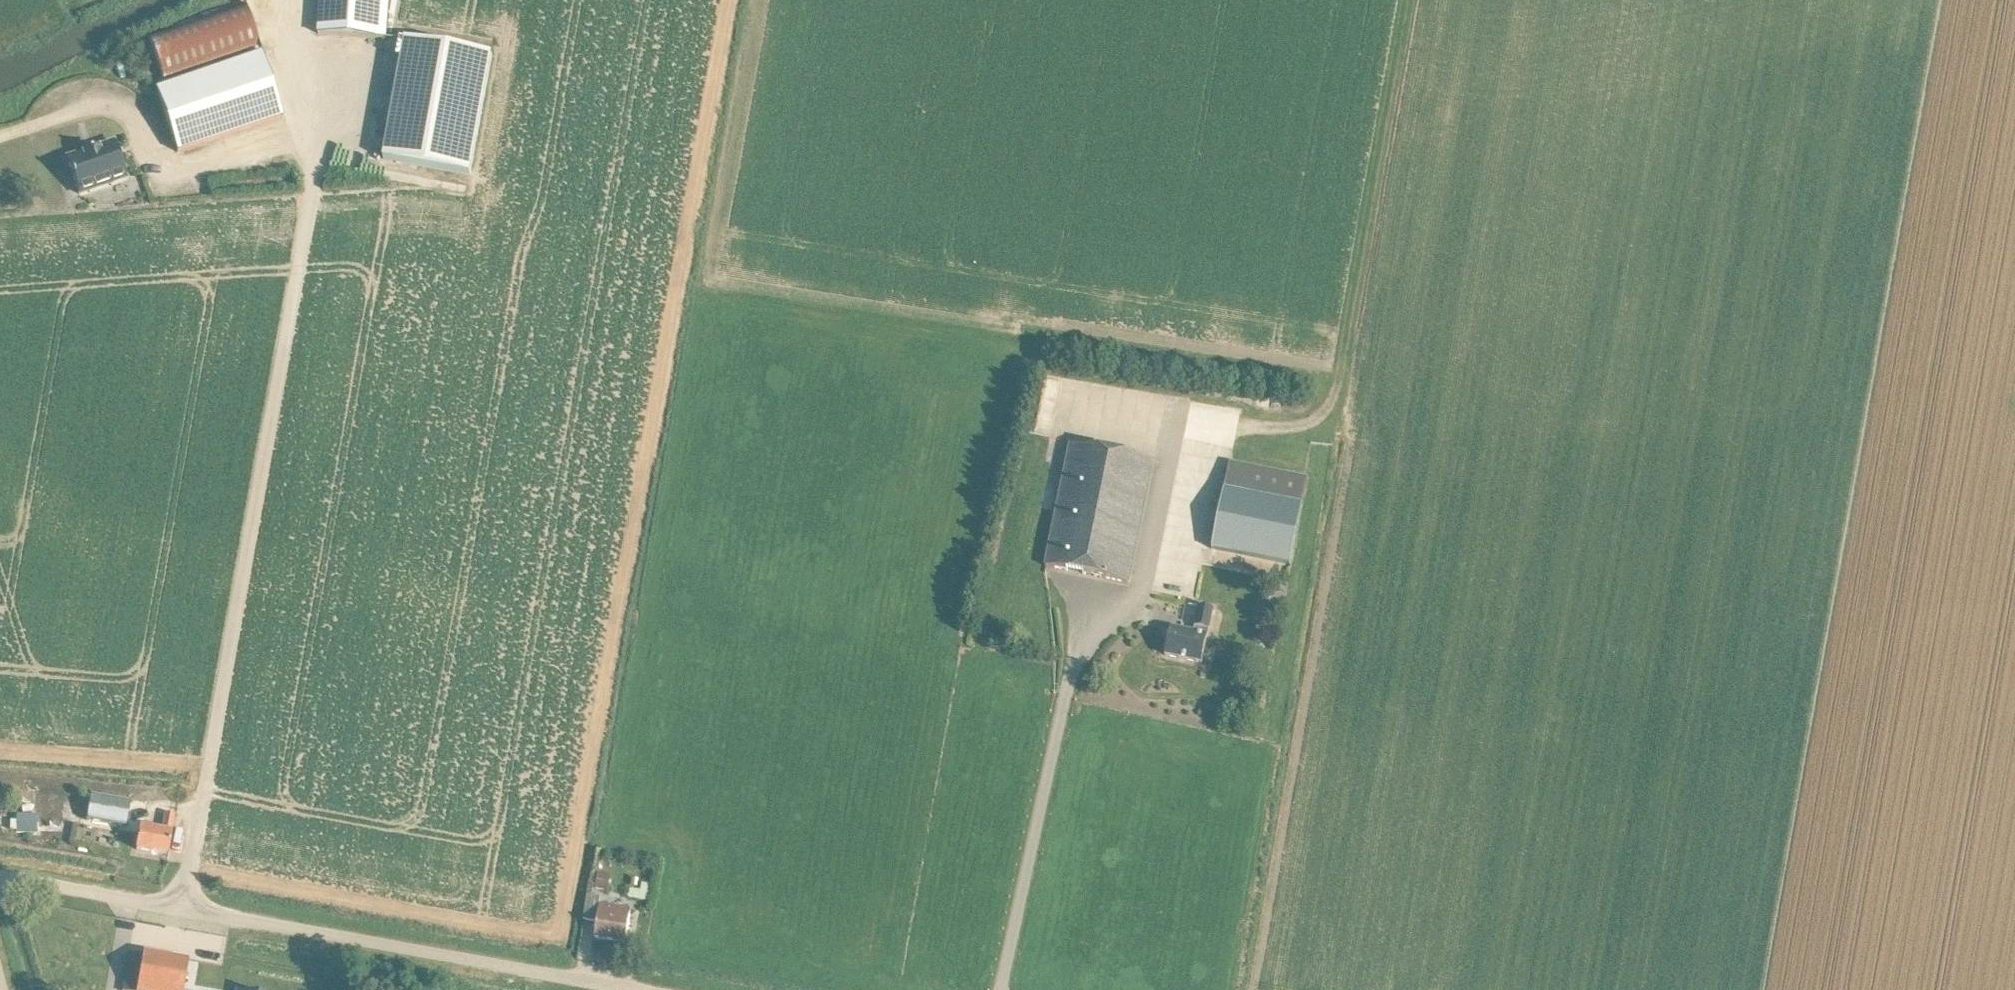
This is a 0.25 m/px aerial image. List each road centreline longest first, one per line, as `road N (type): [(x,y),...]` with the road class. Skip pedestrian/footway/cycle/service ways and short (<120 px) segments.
road 1 (unclassified): [(728,989),(191,897),(0,874)]

